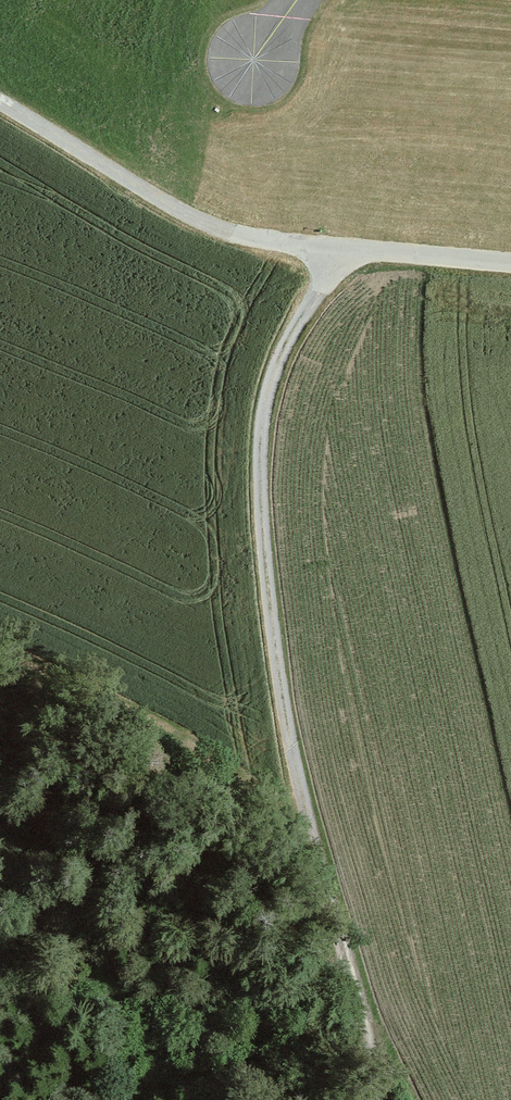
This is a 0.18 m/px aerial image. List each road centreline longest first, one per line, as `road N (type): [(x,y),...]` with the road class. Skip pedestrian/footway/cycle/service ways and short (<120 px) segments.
road 1 (track): [(332,248),(276,369),(258,472),(265,577),(308,839),(378,1099)]
road 2 (track): [(332,248),(235,233),(167,203),(0,102)]
road 3 (track): [(335,937),(293,982),(119,1099)]
road 4 (unclassified): [(510,264),(332,248)]

